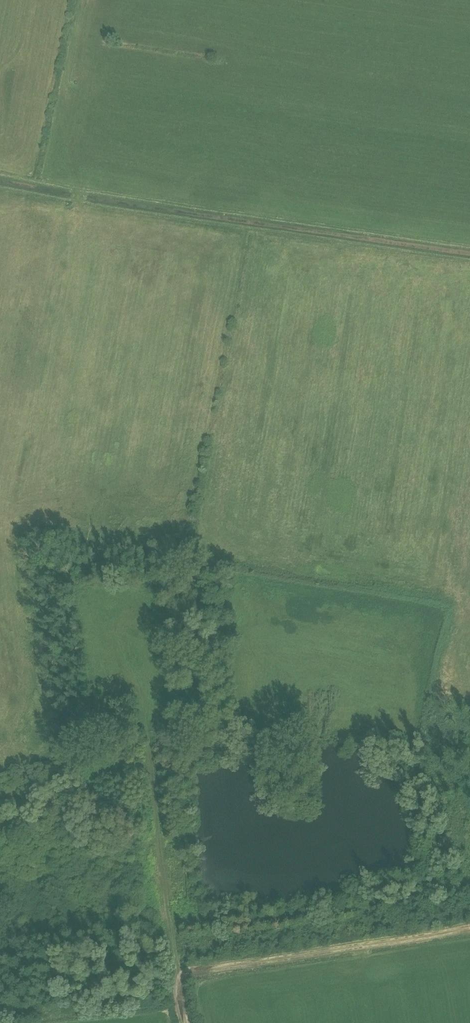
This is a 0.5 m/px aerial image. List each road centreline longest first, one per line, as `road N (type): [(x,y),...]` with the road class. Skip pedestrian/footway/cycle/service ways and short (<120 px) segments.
road 1 (track): [(186,1022),(180,980),(188,973),(469,928)]
road 2 (track): [(183,976),(147,730)]

